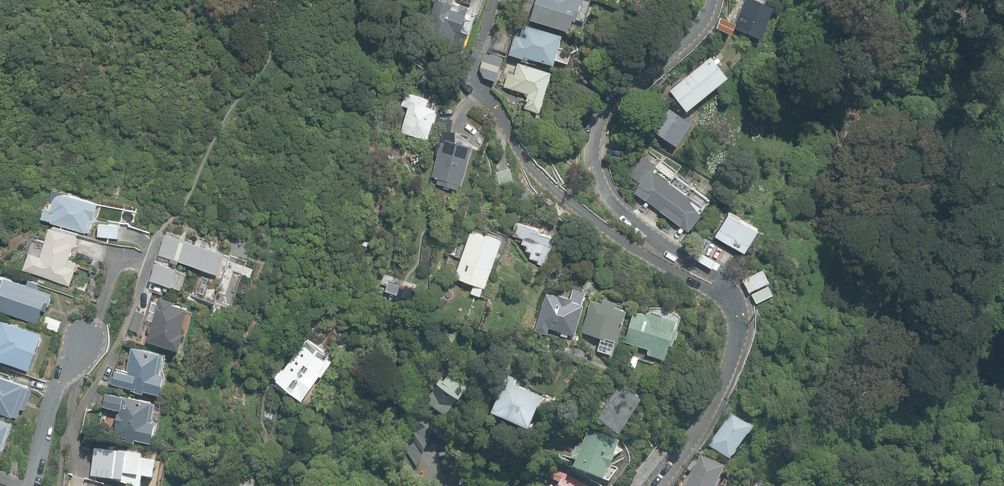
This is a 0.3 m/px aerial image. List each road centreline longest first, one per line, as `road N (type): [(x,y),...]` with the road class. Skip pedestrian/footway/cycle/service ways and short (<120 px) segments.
road 1 (residential): [(711,0),(692,42),(588,137),(614,202),(724,284)]
road 2 (residential): [(470,89),(553,189),(714,291),(724,284)]
road 3 (residential): [(724,284),(738,323),(731,357),(709,409),(654,485)]
road 4 (residential): [(86,344),(50,418),(32,485)]

